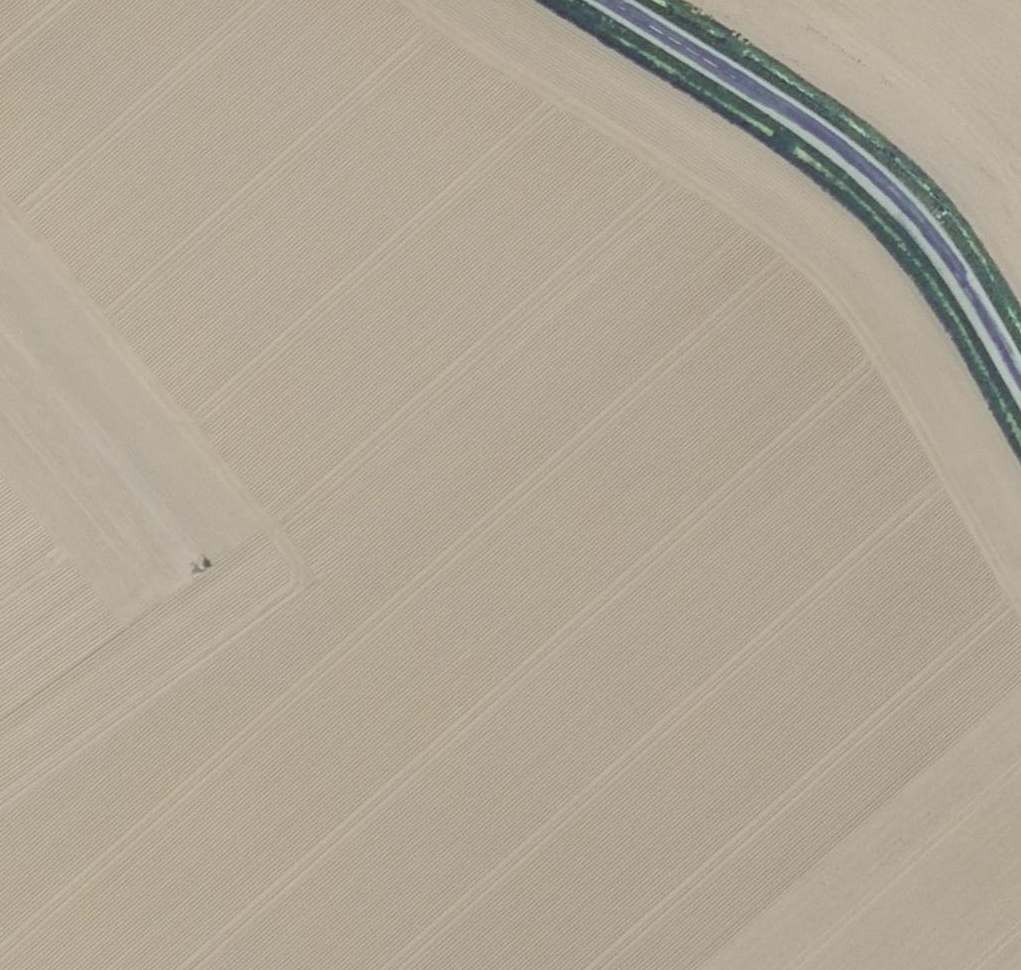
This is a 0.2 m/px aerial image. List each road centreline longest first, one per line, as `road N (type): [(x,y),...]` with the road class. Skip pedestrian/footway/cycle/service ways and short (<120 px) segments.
road 1 (tertiary): [(1020,384),(955,270),(874,177),(818,133),(608,0)]

